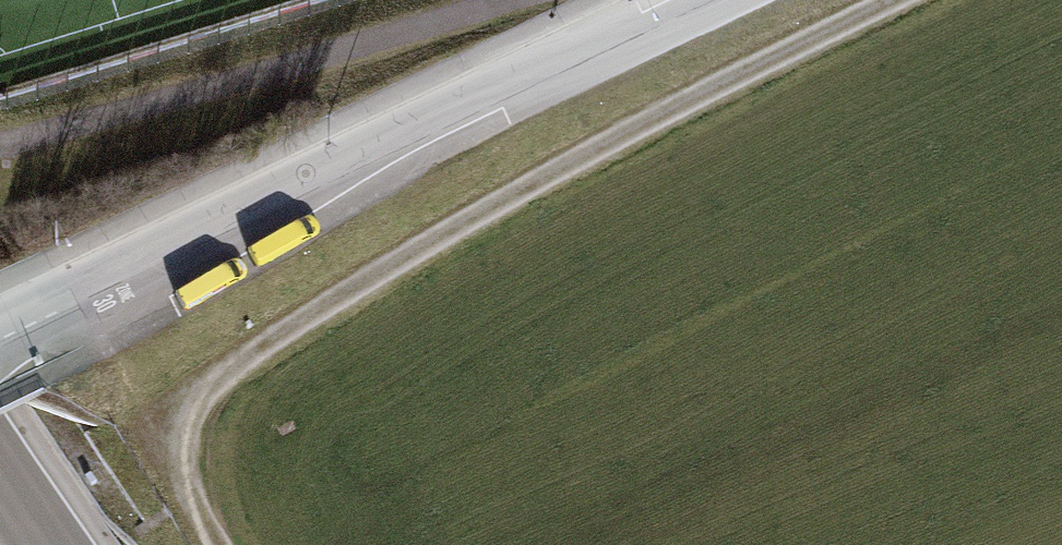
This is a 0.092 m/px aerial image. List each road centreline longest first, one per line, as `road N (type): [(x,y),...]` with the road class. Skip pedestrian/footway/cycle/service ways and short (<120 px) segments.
road 1 (track): [(212,544),(178,449),(195,390),(278,323),(901,0)]
road 2 (residential): [(0,336),(668,0)]

